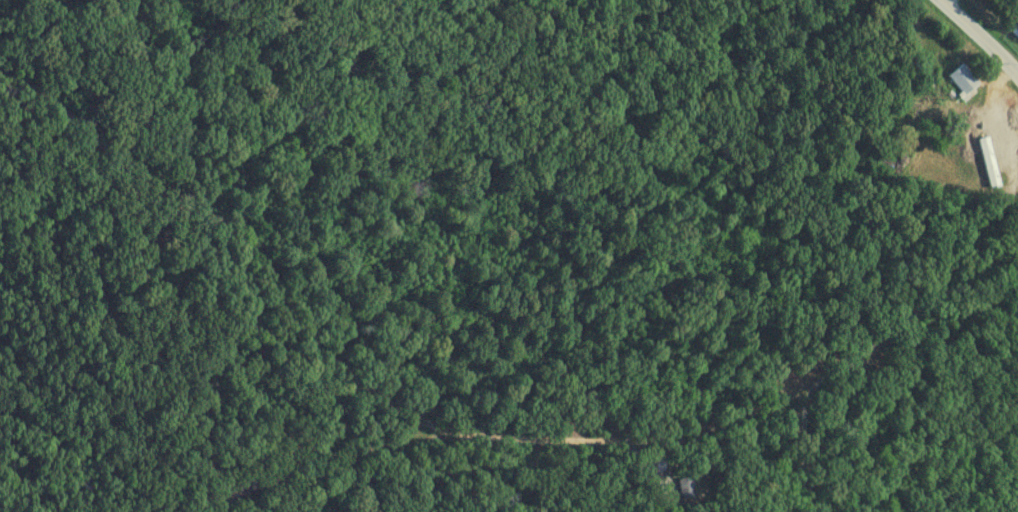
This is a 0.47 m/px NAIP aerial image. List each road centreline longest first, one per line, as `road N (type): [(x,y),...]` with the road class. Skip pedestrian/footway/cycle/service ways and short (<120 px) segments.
road 1 (residential): [(0,72),(39,89),(123,157),(255,238),(283,275),(309,337),(357,390),(420,413),(435,434),(644,442),(801,388)]
road 2 (residential): [(1017,247),(949,273),(861,351),(801,388)]
road 3 (residential): [(435,434),(242,486),(213,511)]
road 4 (residential): [(801,388),(814,511)]

